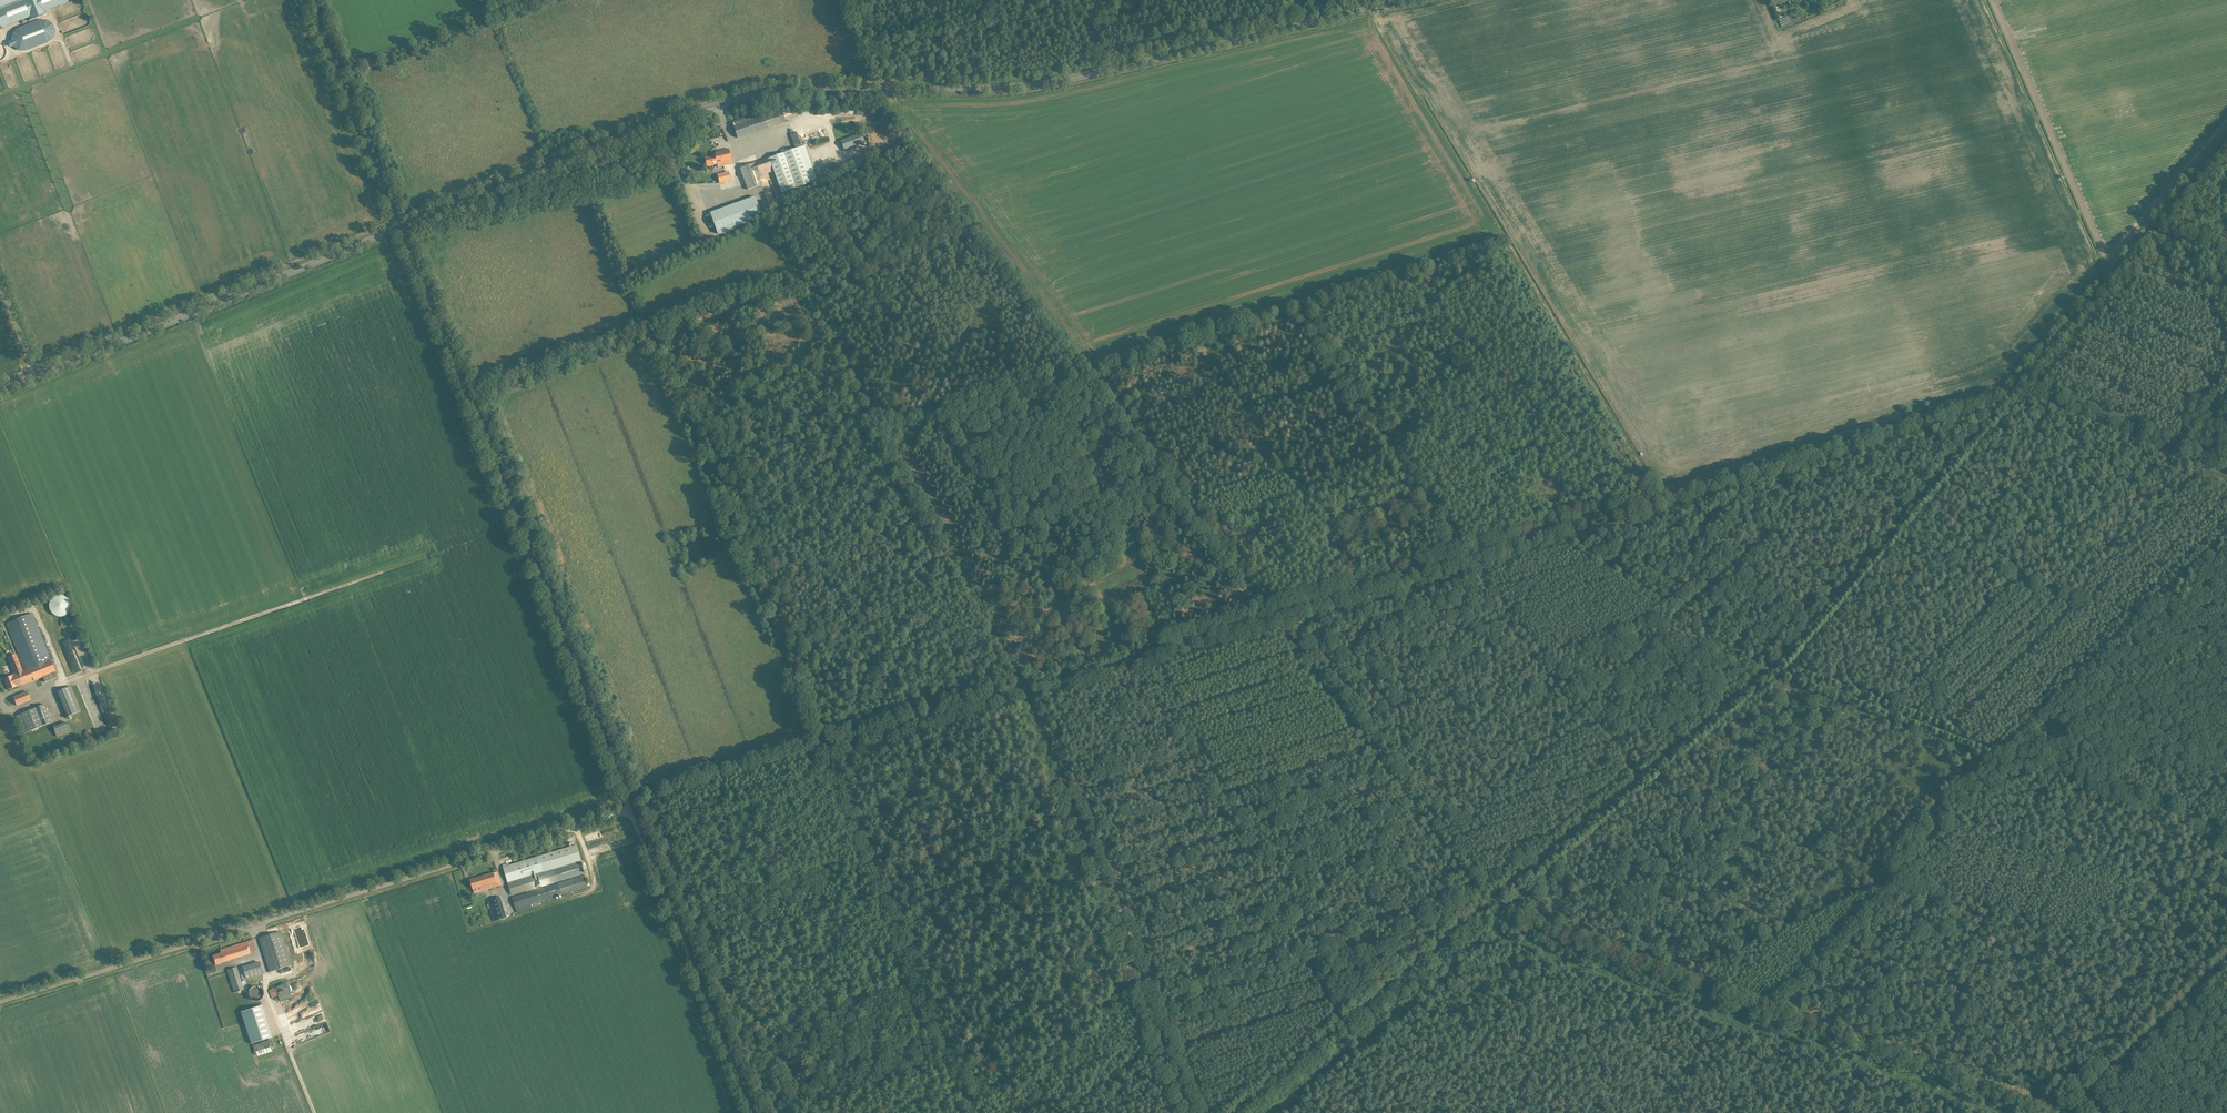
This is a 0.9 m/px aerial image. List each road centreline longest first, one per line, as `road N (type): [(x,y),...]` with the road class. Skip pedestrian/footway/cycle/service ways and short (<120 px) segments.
road 1 (tertiary): [(39,373),(706,101),(796,83),(1059,79),(1400,0)]
road 2 (track): [(1237,1112),(1778,662),(2226,146)]
road 3 (track): [(310,0),(749,1112)]
road 4 (unclassified): [(0,1002),(634,808)]
road 5 (track): [(2058,1112),(1489,903)]
road 6 (track): [(2226,472),(2006,383),(1784,448)]
road 7 (track): [(56,687),(424,558)]
road 8 (track): [(1556,1112),(1363,1046),(1339,1030)]
road 9 (track): [(1282,1112),(1402,1020)]

